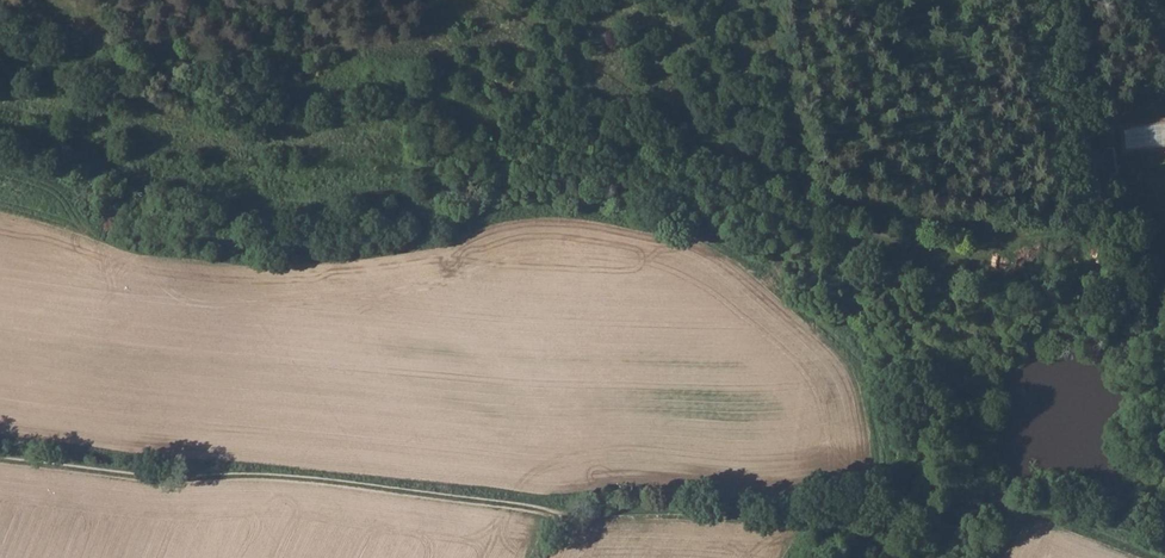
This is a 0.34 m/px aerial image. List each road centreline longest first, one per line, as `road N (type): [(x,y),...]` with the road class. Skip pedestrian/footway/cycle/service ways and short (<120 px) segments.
road 1 (track): [(0,460),(581,514),(713,509),(847,527),(883,557)]
road 2 (track): [(996,557),(1033,524),(1063,525),(1159,557)]

